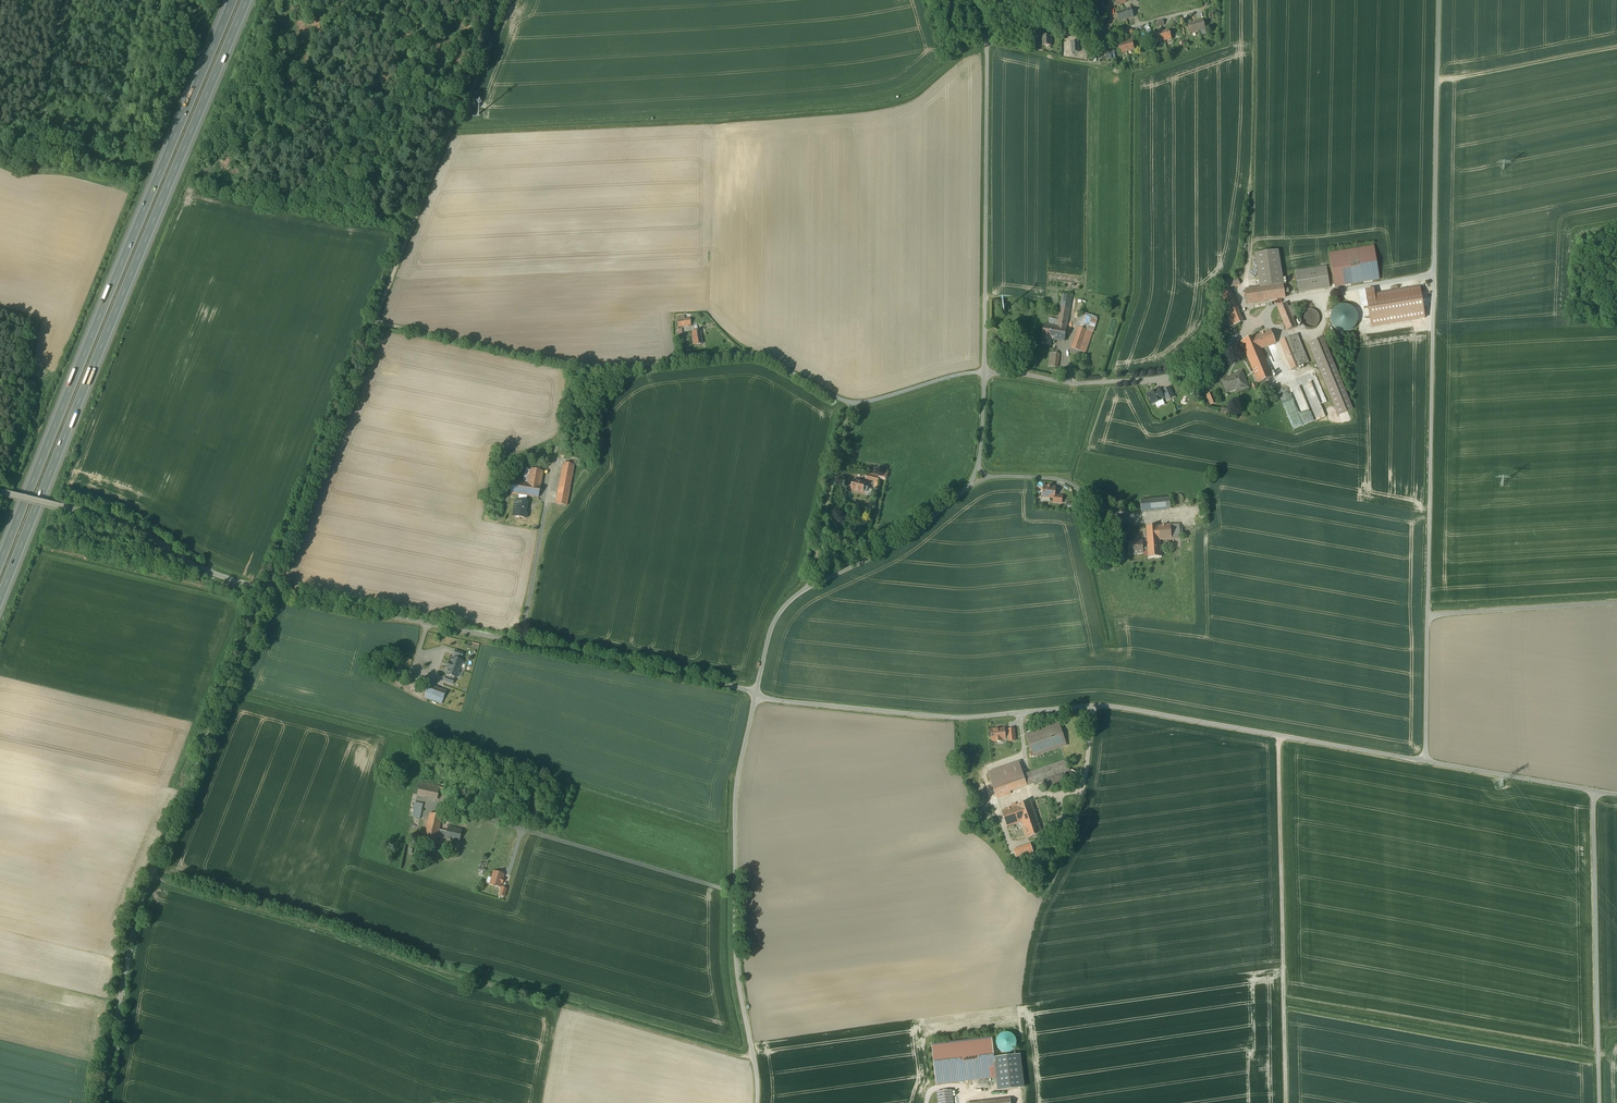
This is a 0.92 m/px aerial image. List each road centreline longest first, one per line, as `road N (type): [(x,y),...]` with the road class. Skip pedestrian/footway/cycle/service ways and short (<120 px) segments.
road 1 (unclassified): [(977,0),(986,43),(977,467),(909,536),(789,602),(771,629),(756,694)]
road 2 (unclassified): [(1425,761),(1433,0)]
road 3 (unclassified): [(756,694),(956,718),(1117,707),(1425,761)]
road 4 (motorway): [(0,608),(248,0)]
road 5 (track): [(269,590),(497,0)]
road 6 (track): [(157,874),(753,1057)]
road 7 (motorway): [(229,0),(0,557)]
road 8 (unclassified): [(269,590),(152,886),(110,1102)]
road 9 (unclassified): [(756,694),(269,590)]
road 10 (unclassified): [(757,1102),(739,988),(735,810),(756,694)]
road 11 (track): [(1279,736),(1280,1102)]
road 12 (unclassified): [(1600,1102),(1594,791)]
road 13 (unclassified): [(0,493),(113,521),(186,562),(269,590)]
road 14 (track): [(795,596),(834,396)]
road 15 (track): [(1427,616),(1616,603)]
road 16 (track): [(986,33),(1100,34),(1173,15)]
road 17 (unclassified): [(1425,761),(1594,791)]

